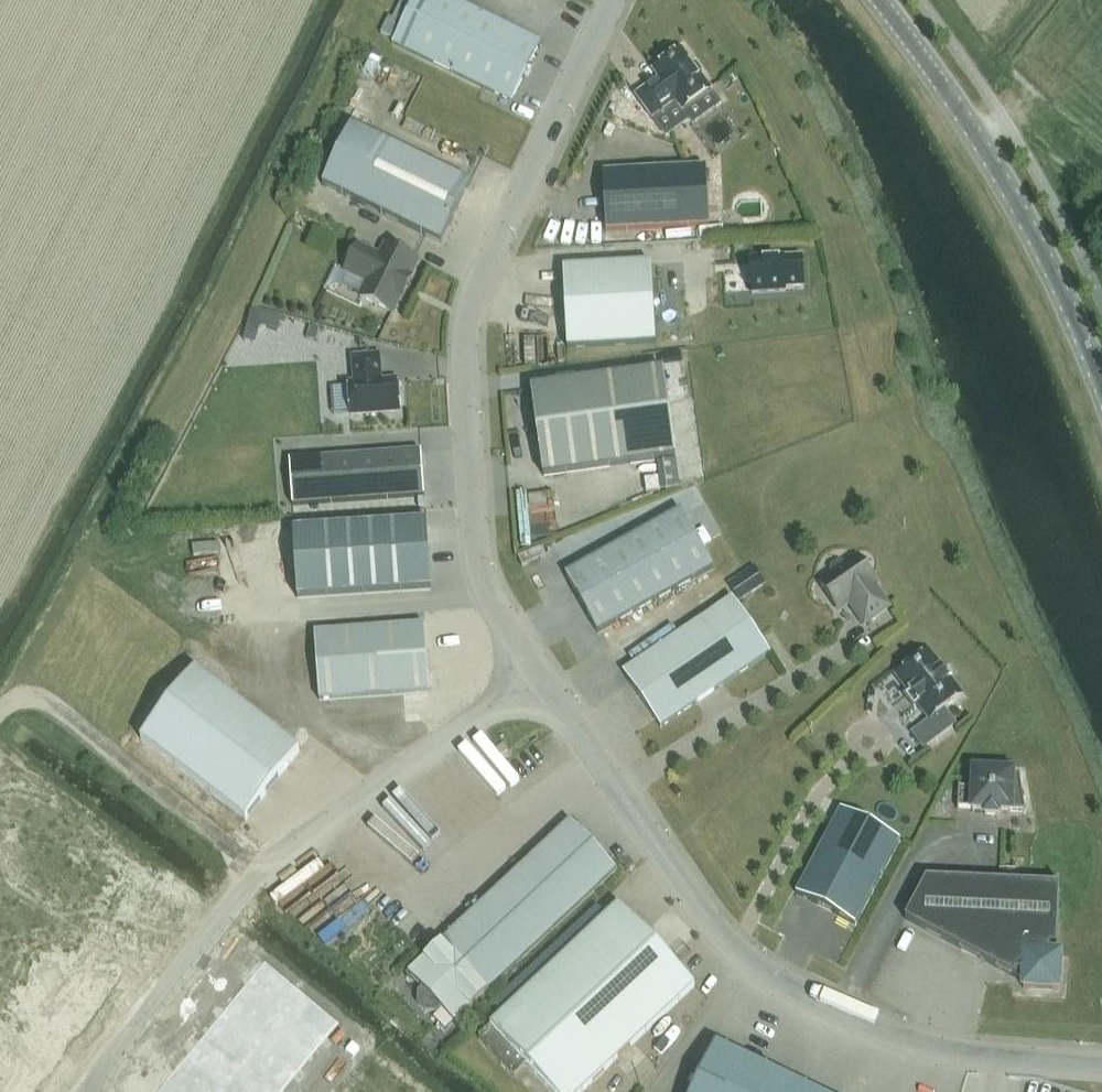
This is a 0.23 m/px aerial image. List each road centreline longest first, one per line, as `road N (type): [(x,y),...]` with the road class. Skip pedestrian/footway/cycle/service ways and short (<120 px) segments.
road 1 (unclassified): [(539,677),(704,920),(756,969),(930,1050),(1101,1066)]
road 2 (unclassified): [(612,0),(464,329),(477,567),(539,677)]
road 3 (unclassified): [(539,677),(252,874),(85,1091)]
road 4 (secondary): [(1101,388),(1019,208),(878,0)]

